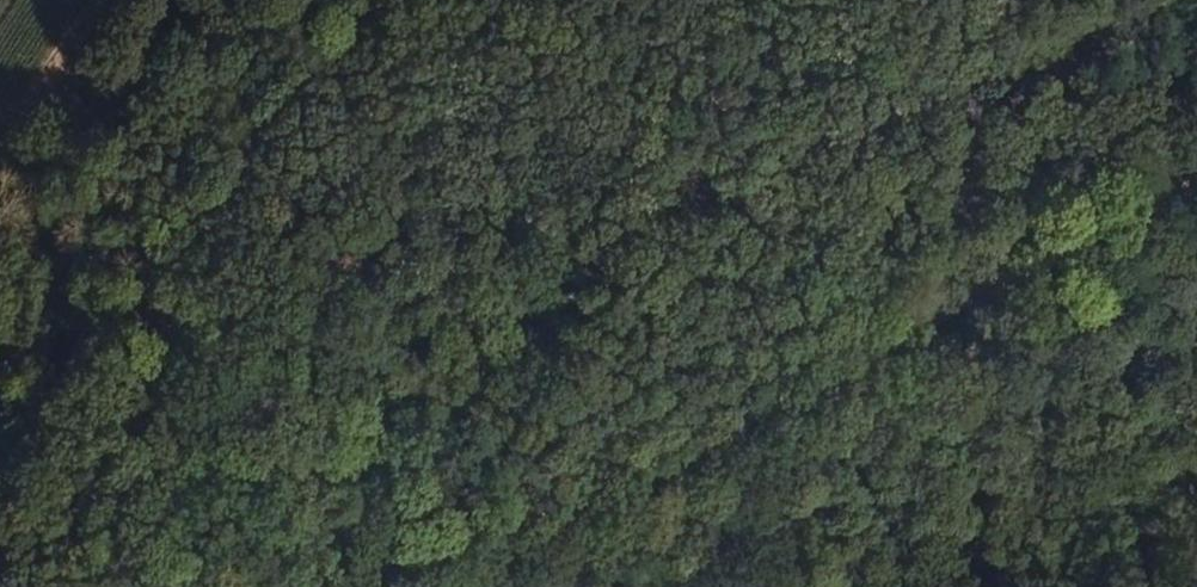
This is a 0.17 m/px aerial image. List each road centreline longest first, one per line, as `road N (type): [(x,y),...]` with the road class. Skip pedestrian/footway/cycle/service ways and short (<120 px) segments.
road 1 (tertiary): [(1140,0),(371,354),(0,561)]
road 2 (track): [(384,0),(0,471)]
road 3 (track): [(1196,446),(923,586)]

